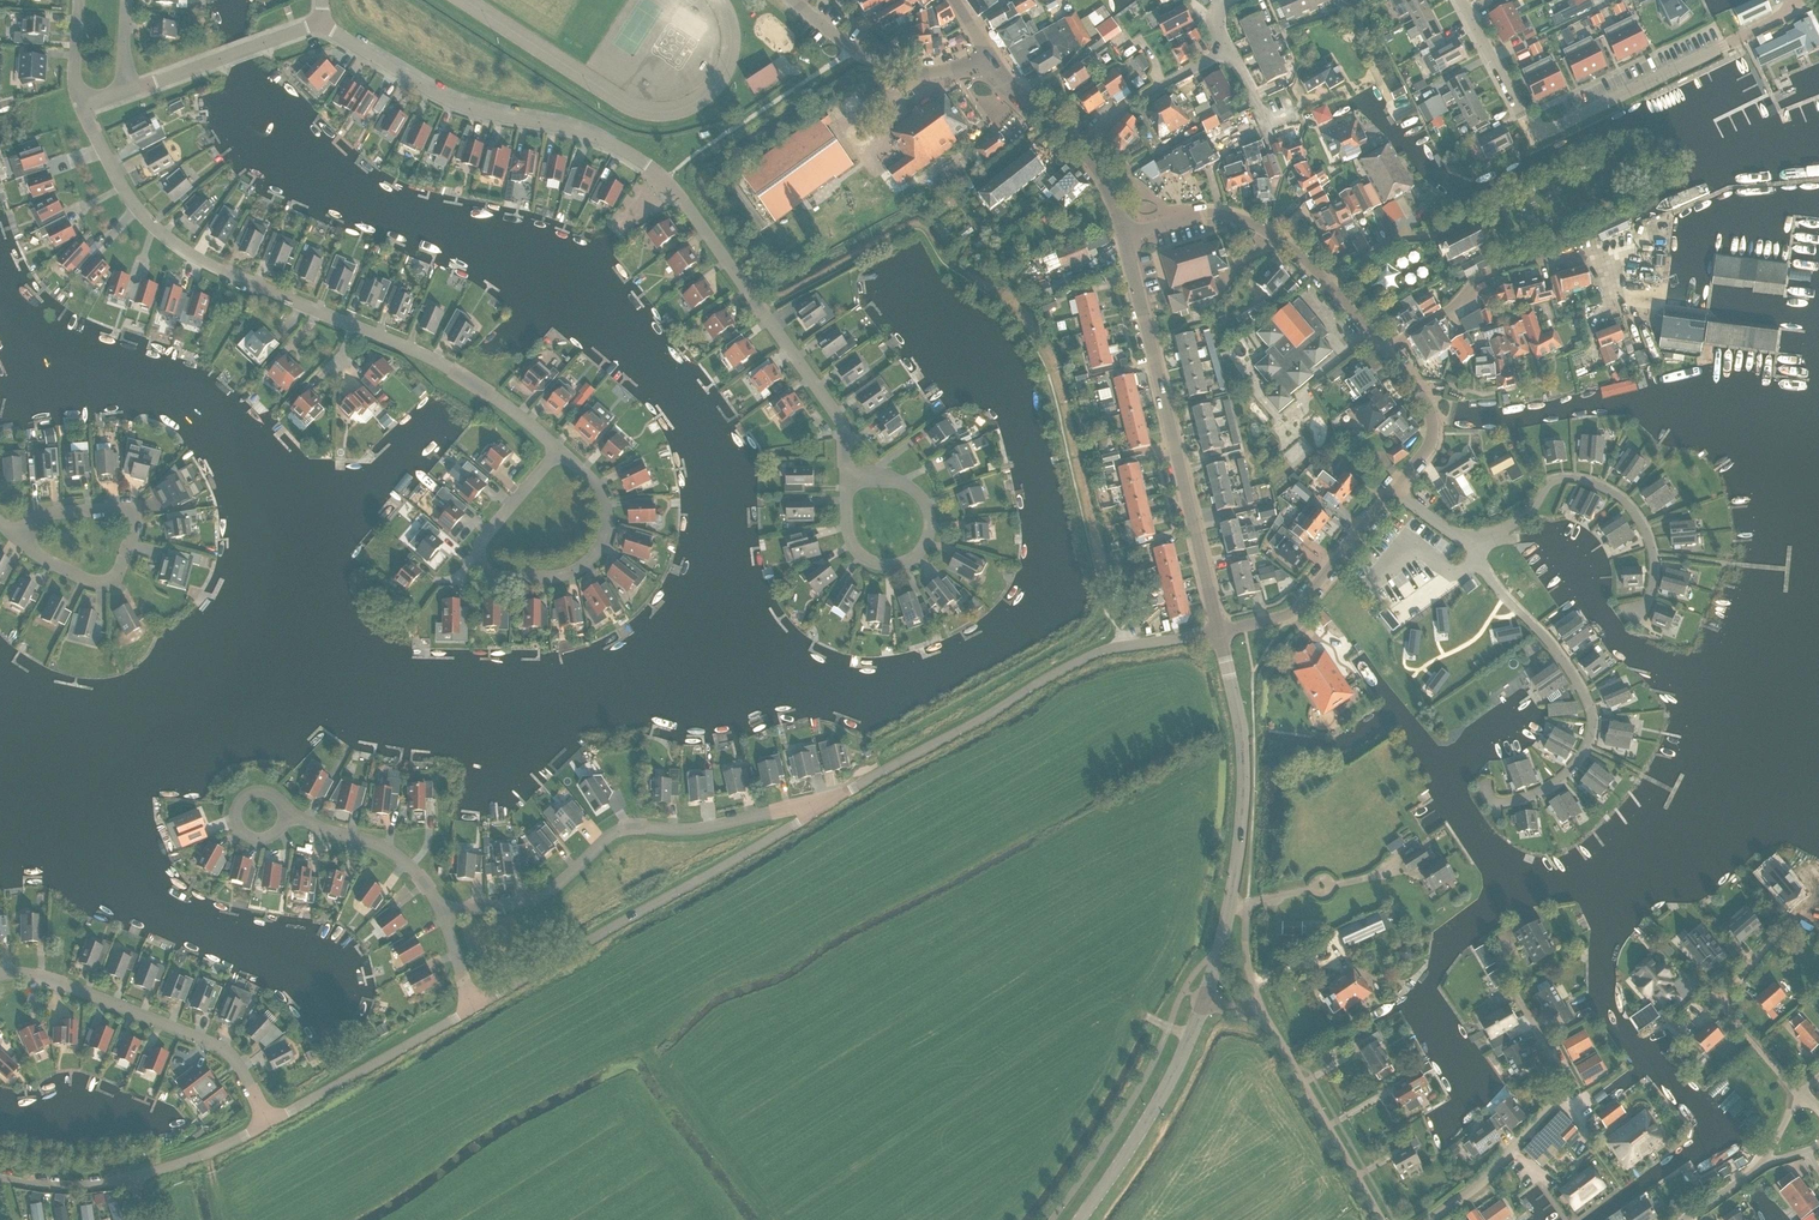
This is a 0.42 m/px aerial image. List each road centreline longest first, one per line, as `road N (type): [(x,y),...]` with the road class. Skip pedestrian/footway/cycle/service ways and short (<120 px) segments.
road 1 (residential): [(322,23),(446,99),(601,140),(665,180),(841,421),(846,478)]
road 2 (residential): [(559,451),(436,360),(185,251),(128,196),(81,107)]
road 3 (unclassified): [(833,800),(1097,653),(1218,631)]
road 4 (residential): [(443,912),(542,895),(628,827),(700,828),(833,800)]
road 5 (unclassified): [(474,1007),(833,800)]
road 6 (secondary): [(1218,631),(1123,235)]
road 7 (secondary): [(1205,1001),(1229,906),(1242,801),(1241,734),(1218,631)]
road 8 (residential): [(1461,0),(1538,132),(1732,42)]
road 9 (residential): [(1485,788),(1498,802),(1540,792),(1567,773),(1592,724),(1581,689),(1552,646),(1477,560)]
road 10 (residential): [(268,1123),(235,1060),(215,1045),(66,986),(0,974)]
road 11 (residential): [(1631,613),(1649,597),(1653,556),(1641,524),(1605,488),(1559,479),(1512,526),(1466,544)]
road 12 (residential): [(1428,1219),(1480,1184),(1560,1088),(1559,1071),(1507,978)]
road 13 (residential): [(1380,1219),(1259,1010),(1205,1001)]
road 14 (residential): [(18,537),(53,563),(104,582),(118,572),(132,527),(111,509),(48,513),(28,527)]
road 15 (residential): [(559,451),(593,480),(604,503),(594,553),(559,576),(497,576),(480,560),(485,536)]
road 16 (secondary): [(1079,1219),(1153,1110),(1205,1001)]
road 17 (residential): [(846,478),(854,549),(896,565),(921,550),(931,521),(912,489),(878,478)]
road 18 (unclassified): [(268,1123),(474,1007)]
road 19 (residential): [(1218,631),(1280,617),(1300,603),(1392,492)]
road 20 (residential): [(1081,149),(1119,111),(1226,50),(1216,18),(1227,0)]
road 21 (residential): [(1326,281),(1261,228),(1229,215),(1201,214),(1123,235)]
road 22 (residential): [(1583,255),(1478,278),(1452,308),(1385,349)]
road 23 (residential): [(989,56),(932,72),(888,66),(793,0)]
road 24 (residential): [(128,91),(322,23)]
road 25 (residential): [(443,912),(393,853),(283,811)]
road 26 (residential): [(1392,492),(1424,454),(1432,425),(1385,349)]
road 27 (residential): [(1473,220),(1442,235),(1403,237),(1326,281)]
road 28 (unclassified): [(132,1179),(268,1123)]
road 29 (unclassified): [(0,1177),(74,1185),(132,1179)]
road 30 (secondary): [(1081,149),(1007,83),(989,56)]
road 31 (residential): [(283,811),(276,798),(254,792),(236,815),(253,838),(280,826)]
road 32 (residential): [(1800,1096),(1719,1005)]

